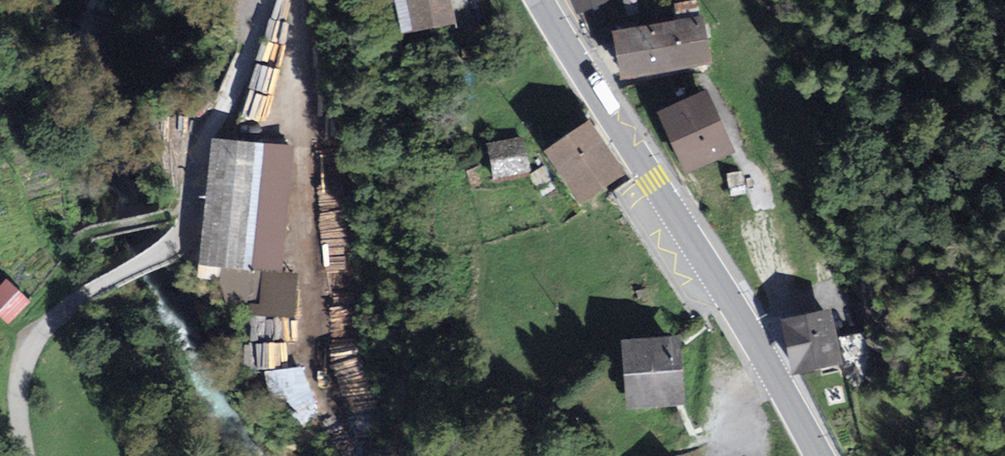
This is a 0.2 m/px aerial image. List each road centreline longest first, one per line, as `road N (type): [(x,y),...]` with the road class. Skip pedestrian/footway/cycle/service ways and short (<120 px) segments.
road 1 (secondary): [(540,0),(818,455)]

